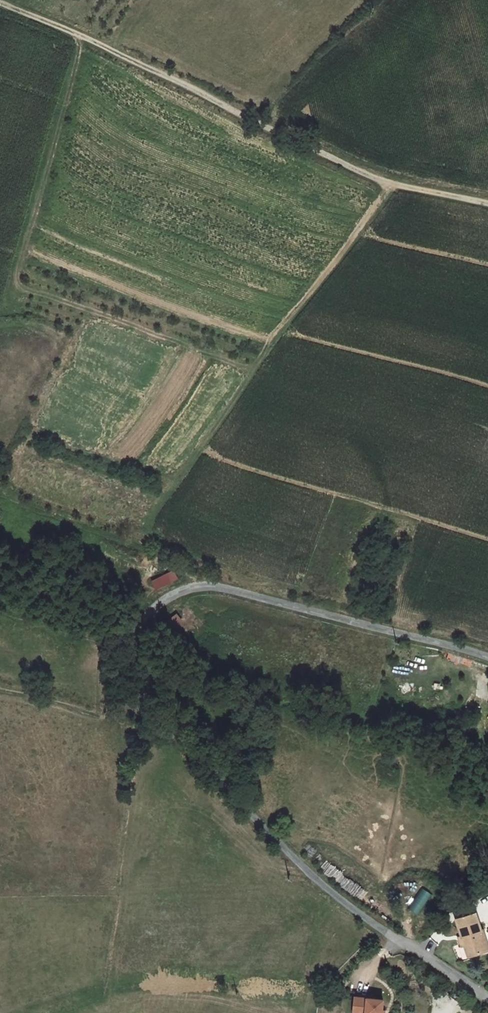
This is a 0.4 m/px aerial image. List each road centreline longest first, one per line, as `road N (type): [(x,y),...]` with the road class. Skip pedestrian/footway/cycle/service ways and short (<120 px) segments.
road 1 (unclassified): [(487,998),(337,900),(292,858),(150,707),(132,647),(148,613),(166,598),(215,587),(487,658)]
road 2 (track): [(0,4),(383,182),(487,208)]

